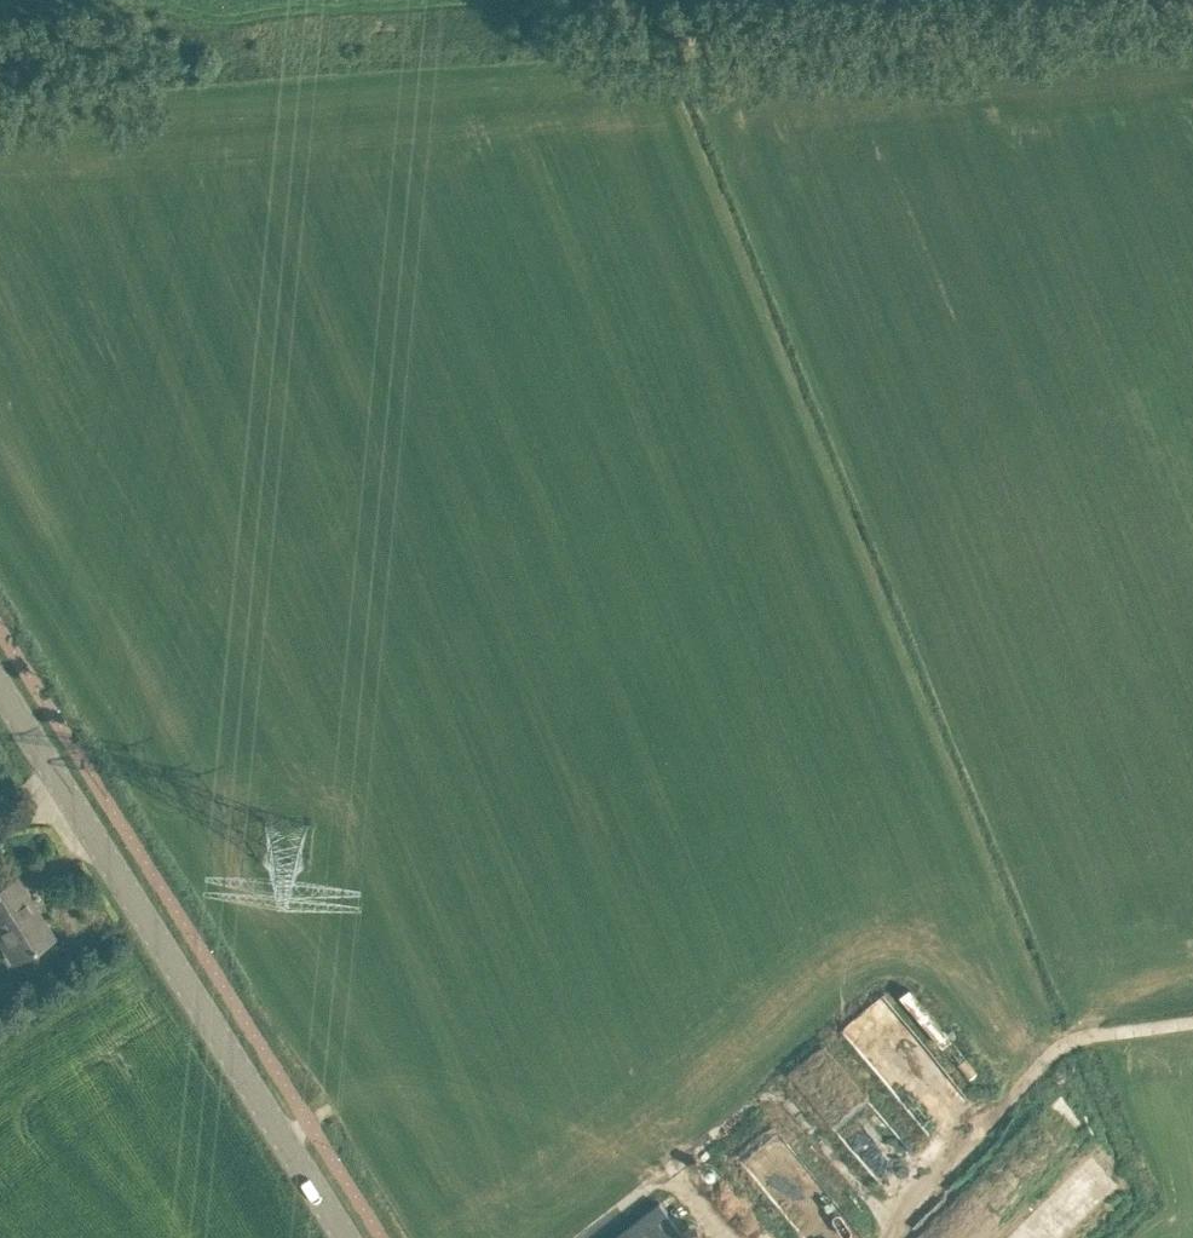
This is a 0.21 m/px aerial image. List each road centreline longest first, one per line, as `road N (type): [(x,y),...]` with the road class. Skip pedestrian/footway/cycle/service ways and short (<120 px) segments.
road 1 (tertiary): [(350,1237),(0,685)]
road 2 (track): [(1192,1026),(1073,1044),(1034,1073),(897,1233)]

